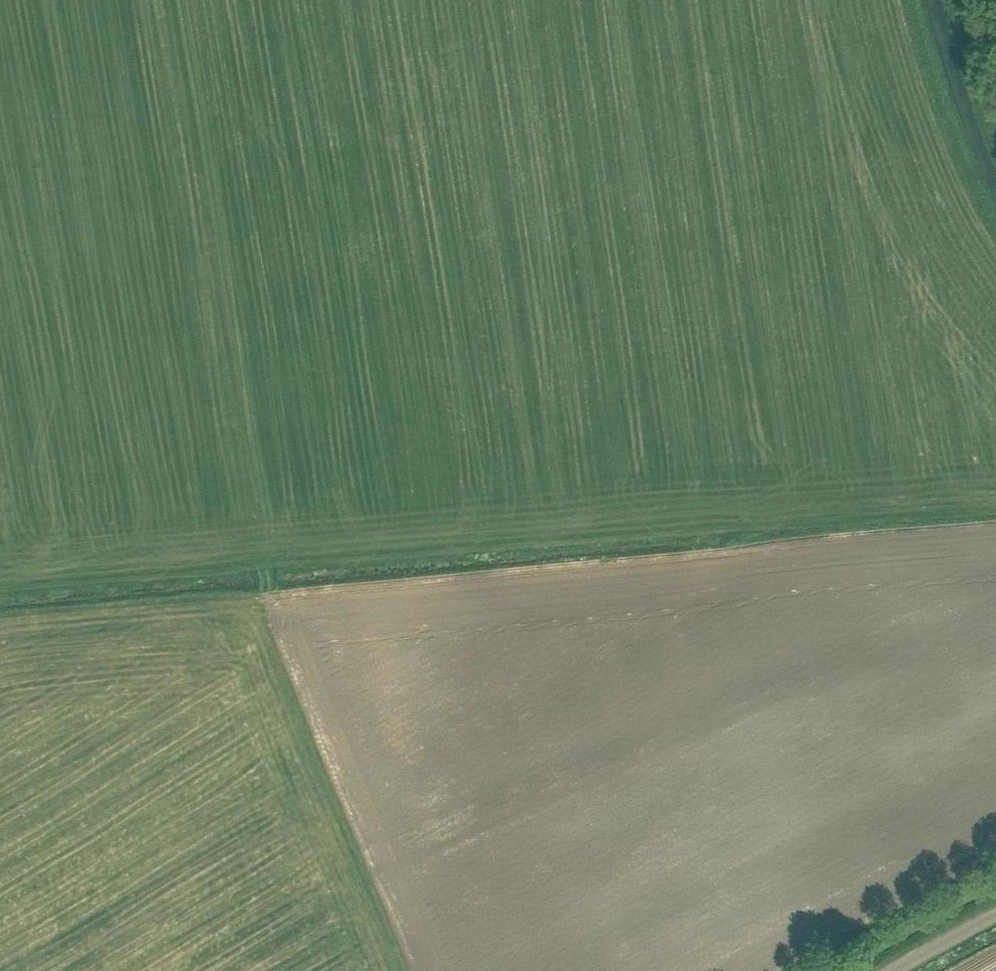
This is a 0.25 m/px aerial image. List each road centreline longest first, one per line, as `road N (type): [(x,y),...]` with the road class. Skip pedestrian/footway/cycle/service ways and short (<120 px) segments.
road 1 (unclassified): [(878,970),(995,912)]

